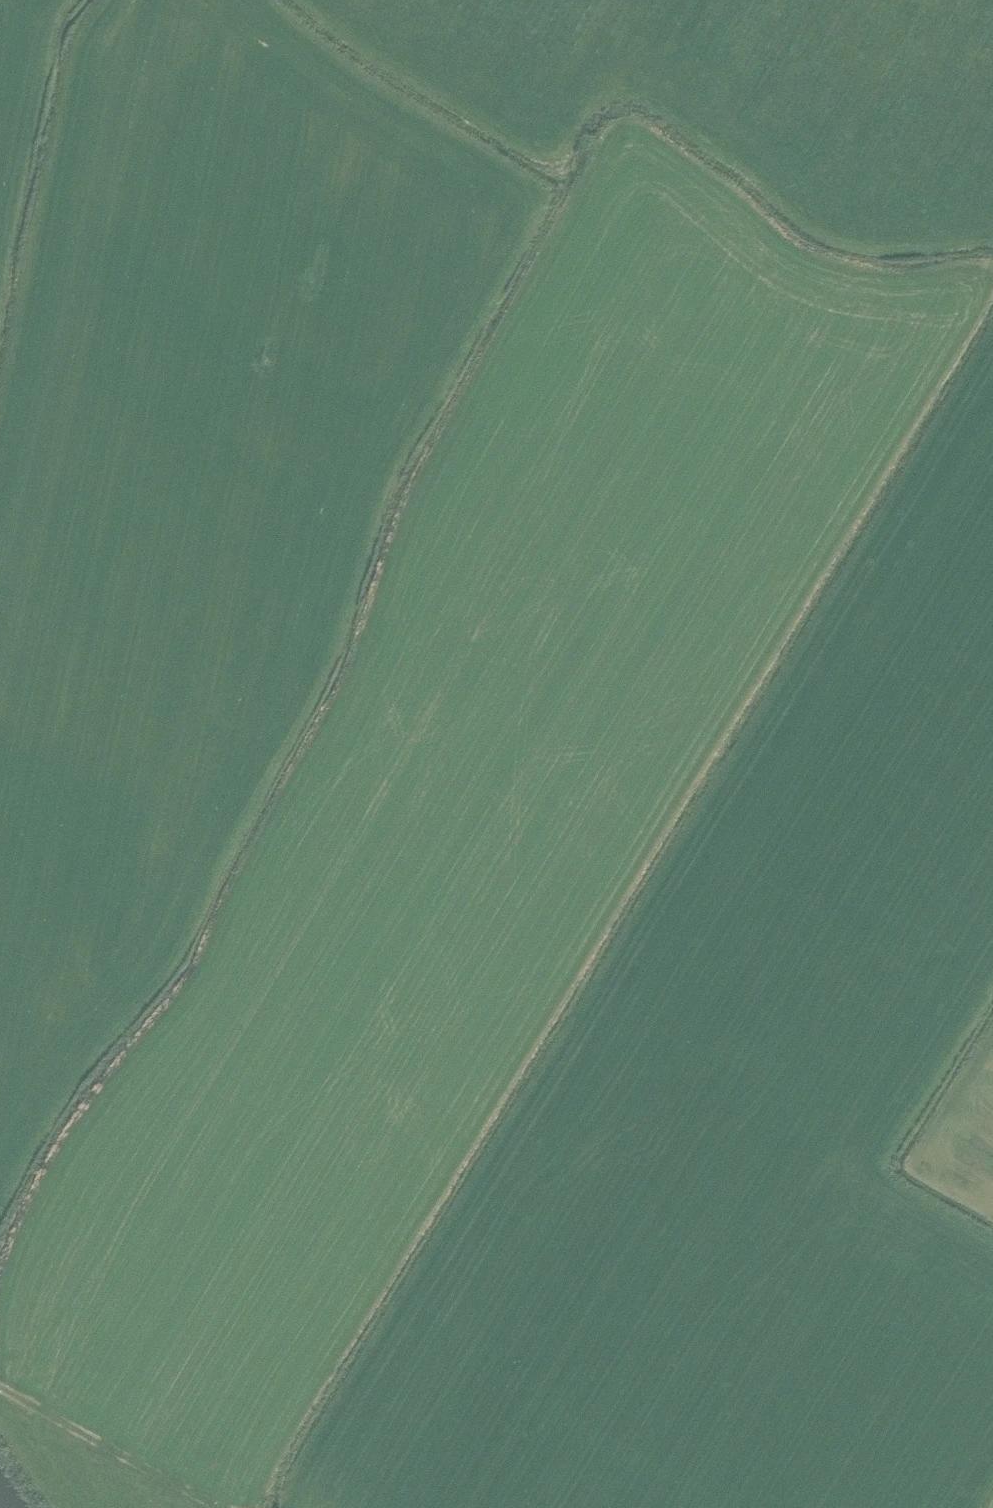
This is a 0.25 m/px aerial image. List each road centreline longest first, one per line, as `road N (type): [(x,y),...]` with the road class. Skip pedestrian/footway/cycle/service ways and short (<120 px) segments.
road 1 (track): [(214,1507),(0,1391)]

